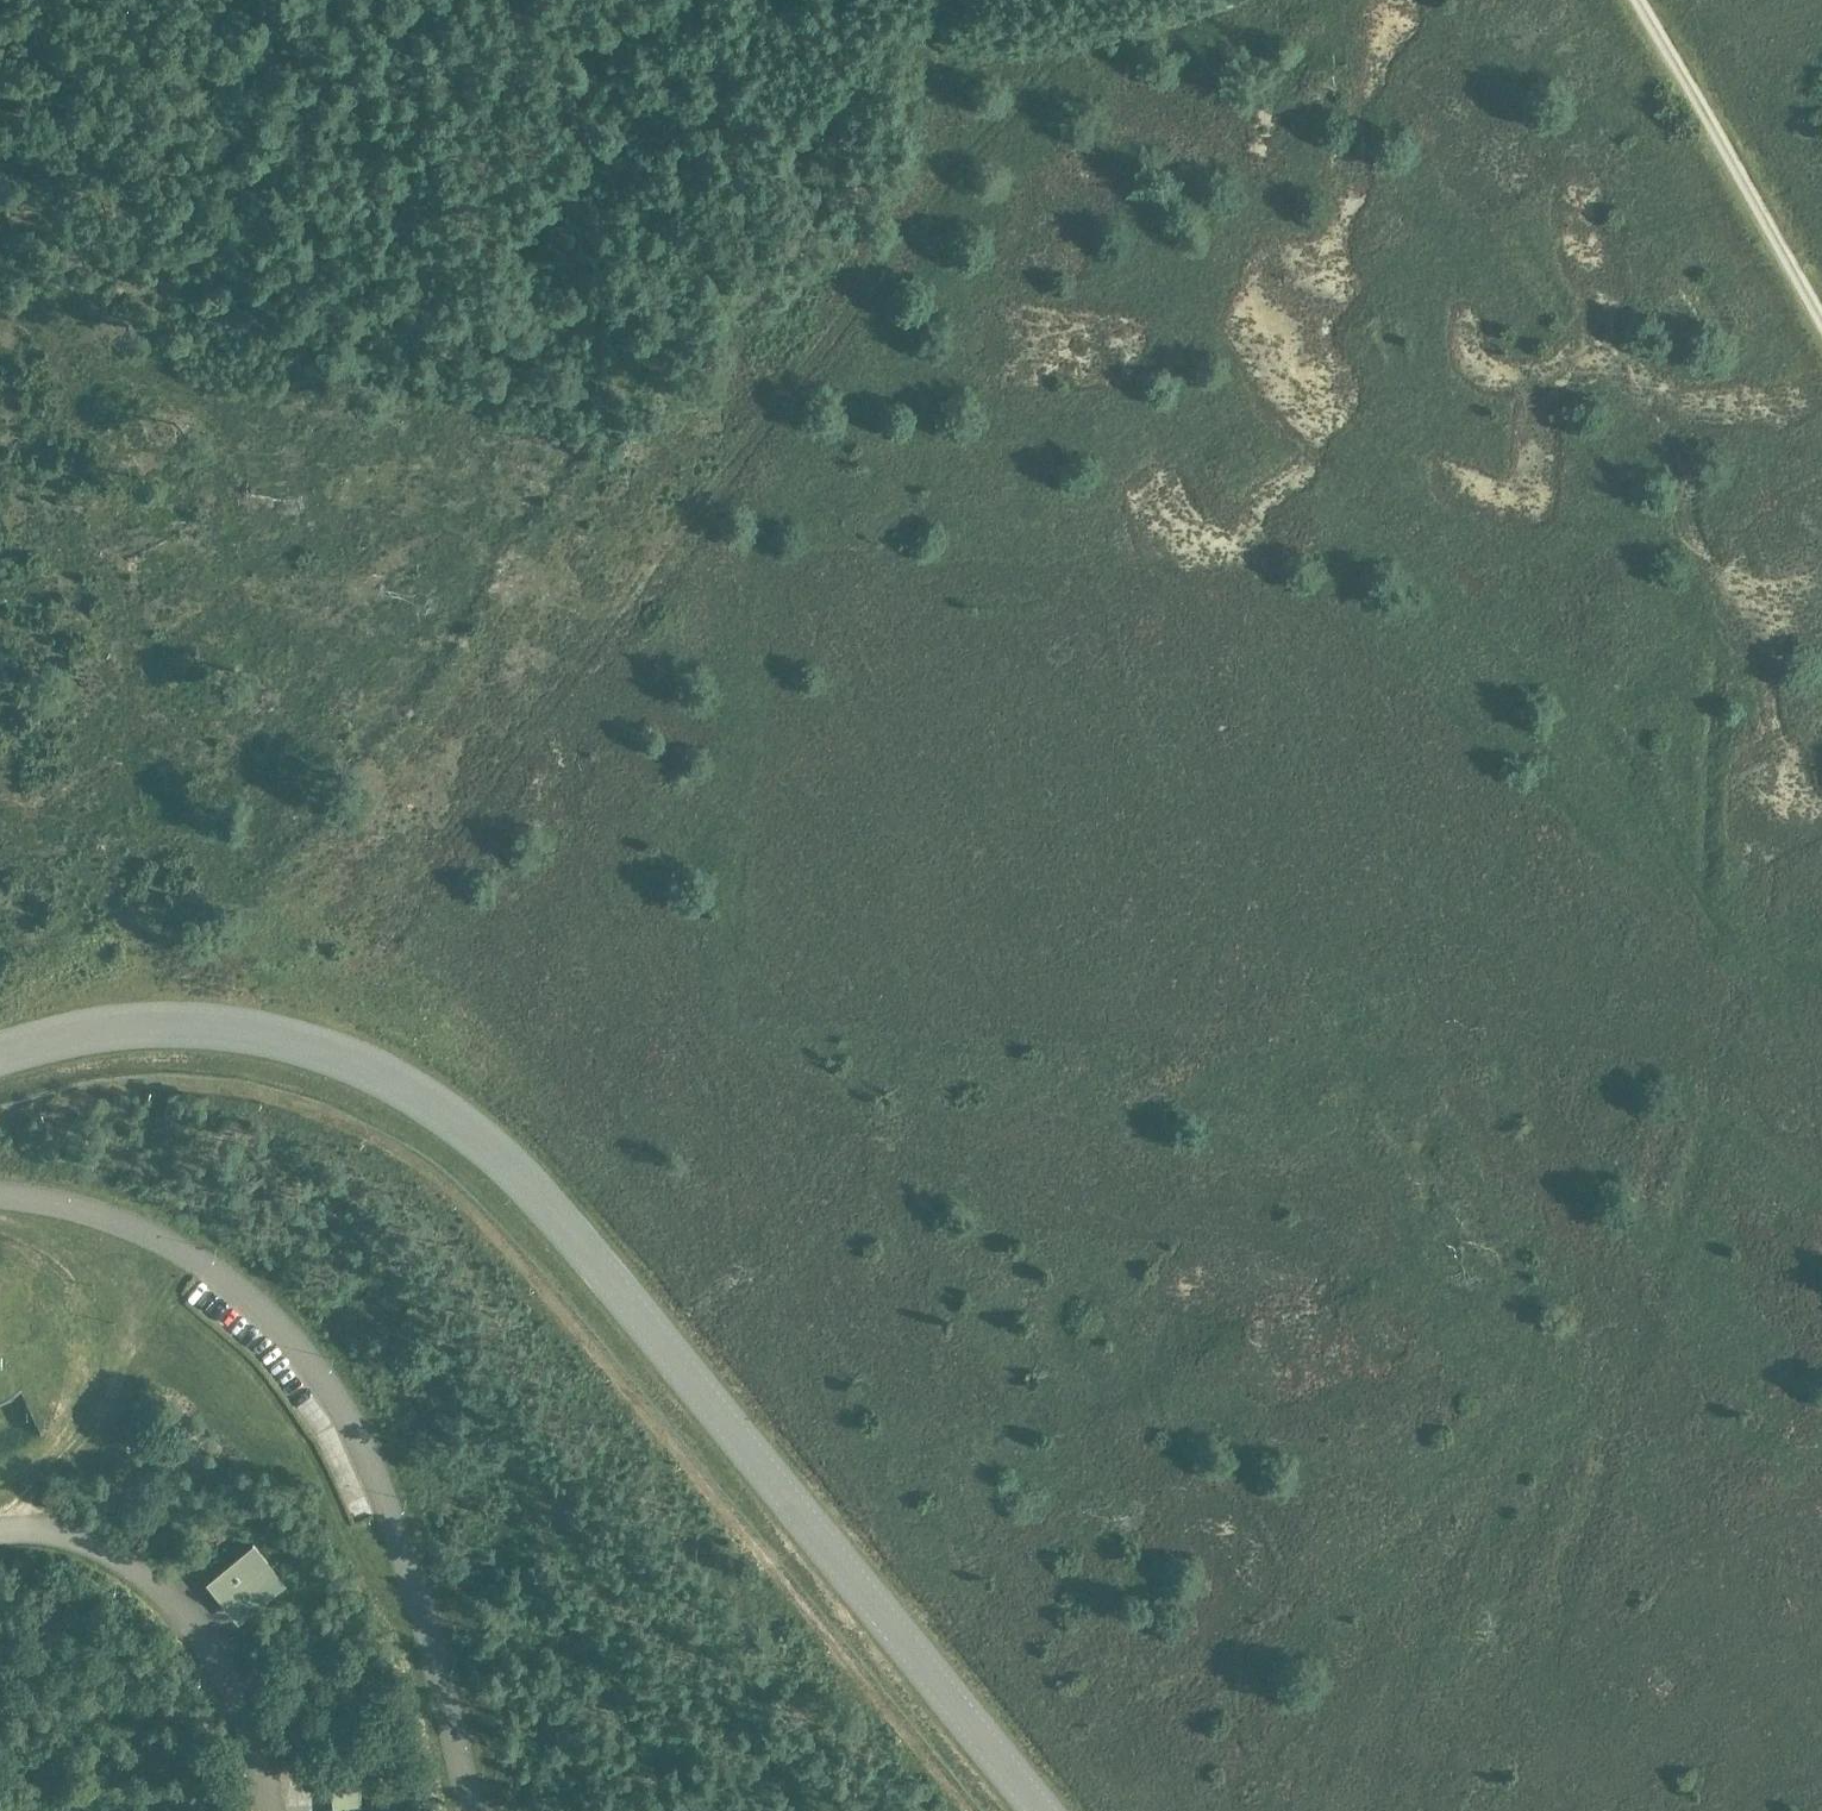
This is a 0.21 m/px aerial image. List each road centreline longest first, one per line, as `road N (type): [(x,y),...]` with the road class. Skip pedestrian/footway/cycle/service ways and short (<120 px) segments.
road 1 (unclassified): [(0,1055),(137,1027),(207,1027),(324,1050),(369,1067),(453,1120),(559,1216),(1043,1810)]

